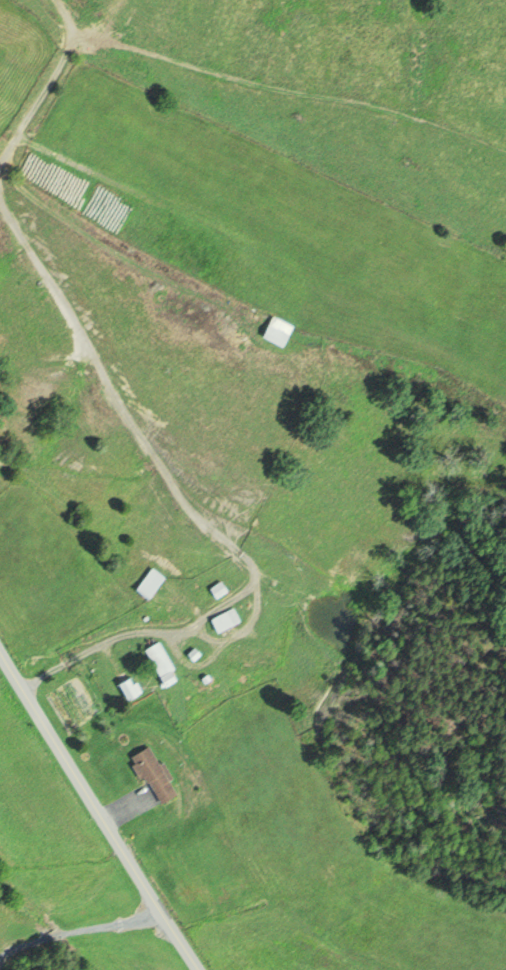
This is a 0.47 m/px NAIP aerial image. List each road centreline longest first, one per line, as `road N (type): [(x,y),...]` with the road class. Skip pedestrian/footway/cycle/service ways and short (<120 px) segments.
road 1 (track): [(186,629),(246,590),(254,572),(192,517),(105,388),(72,316),(0,205)]
road 2 (tertiary): [(197,969),(0,654)]
road 3 (track): [(0,161),(69,35),(55,0)]

